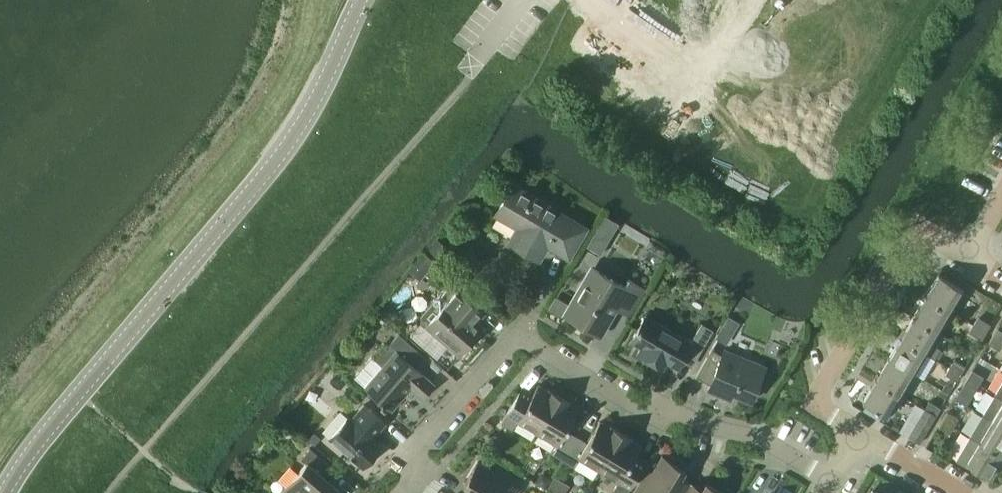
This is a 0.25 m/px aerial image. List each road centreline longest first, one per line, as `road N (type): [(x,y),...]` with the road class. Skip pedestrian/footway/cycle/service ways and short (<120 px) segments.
road 1 (unclassified): [(2,492),(77,393),(289,145),(361,0)]
road 2 (residential): [(400,492),(415,452),(518,330),(639,405),(762,440),(829,481)]
road 3 (residential): [(961,252),(903,268),(824,397),(825,412),(858,434)]

